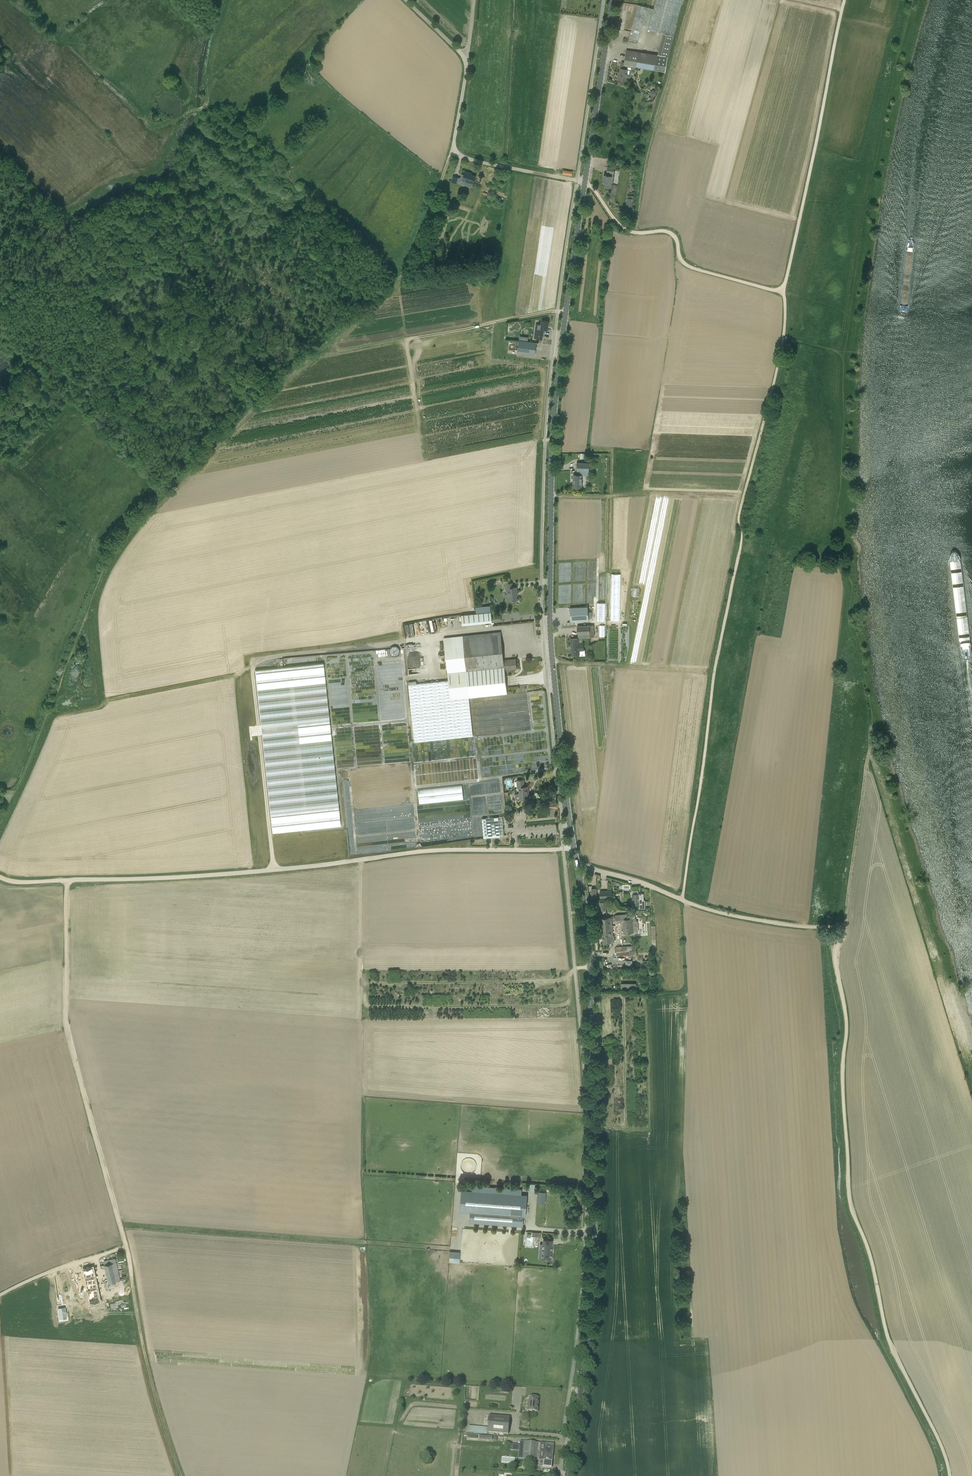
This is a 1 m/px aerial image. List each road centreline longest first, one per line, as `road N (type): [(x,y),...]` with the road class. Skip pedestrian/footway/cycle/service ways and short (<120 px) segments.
road 1 (tertiary): [(567,1475),(591,1317),(594,1112),(589,943),(552,656),(550,569),(553,427),(586,182)]
road 2 (track): [(784,293),(774,385),(738,518),(741,544),(682,900)]
road 3 (track): [(67,880),(66,1029),(183,1475)]
road 4 (track): [(843,927),(835,958),(847,1027),(851,1206),(887,1336),(949,1475)]
road 5 (track): [(0,877),(196,877),(440,850),(563,850)]
road 6 (track): [(154,510),(407,269),(452,151)]
road 7 (track): [(845,0),(784,293)]
road 8 (unclassified): [(586,182),(452,151),(466,68),(455,47)]
road 9 (track): [(784,293),(687,265),(676,235),(628,230),(586,182)]
road 10 (track): [(0,822),(92,603)]
road 11 (tertiary): [(586,182),(612,0)]
road 12 (track): [(682,900),(790,925),(843,927)]
road 13 (track): [(412,338),(566,311)]
road 14 (unclassified): [(0,1295),(126,1249)]

